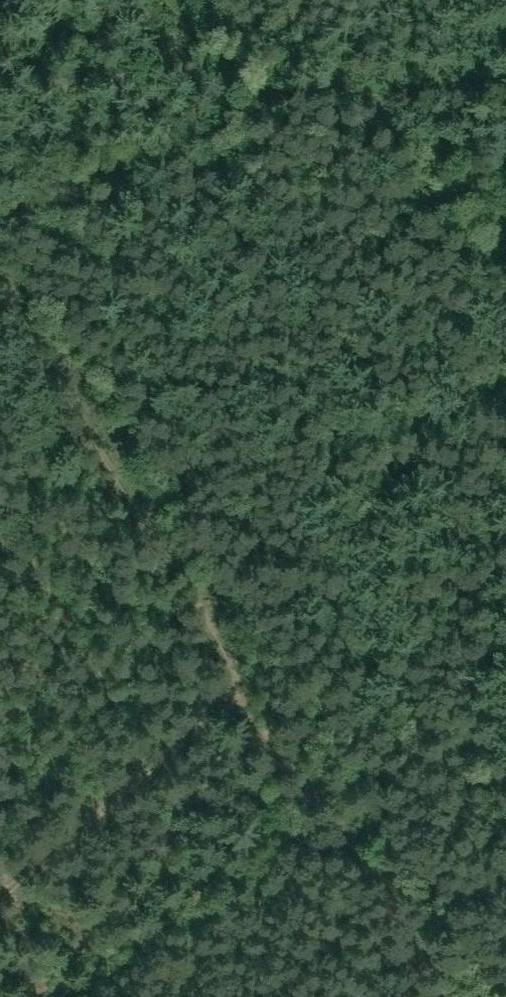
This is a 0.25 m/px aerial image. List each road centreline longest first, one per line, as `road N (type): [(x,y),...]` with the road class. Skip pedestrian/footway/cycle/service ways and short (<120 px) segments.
road 1 (track): [(0,252),(230,661),(455,996)]
road 2 (track): [(0,238),(141,138),(277,84),(505,22)]
road 3 (track): [(0,891),(230,661)]
road 4 (track): [(505,270),(477,222),(344,66)]

